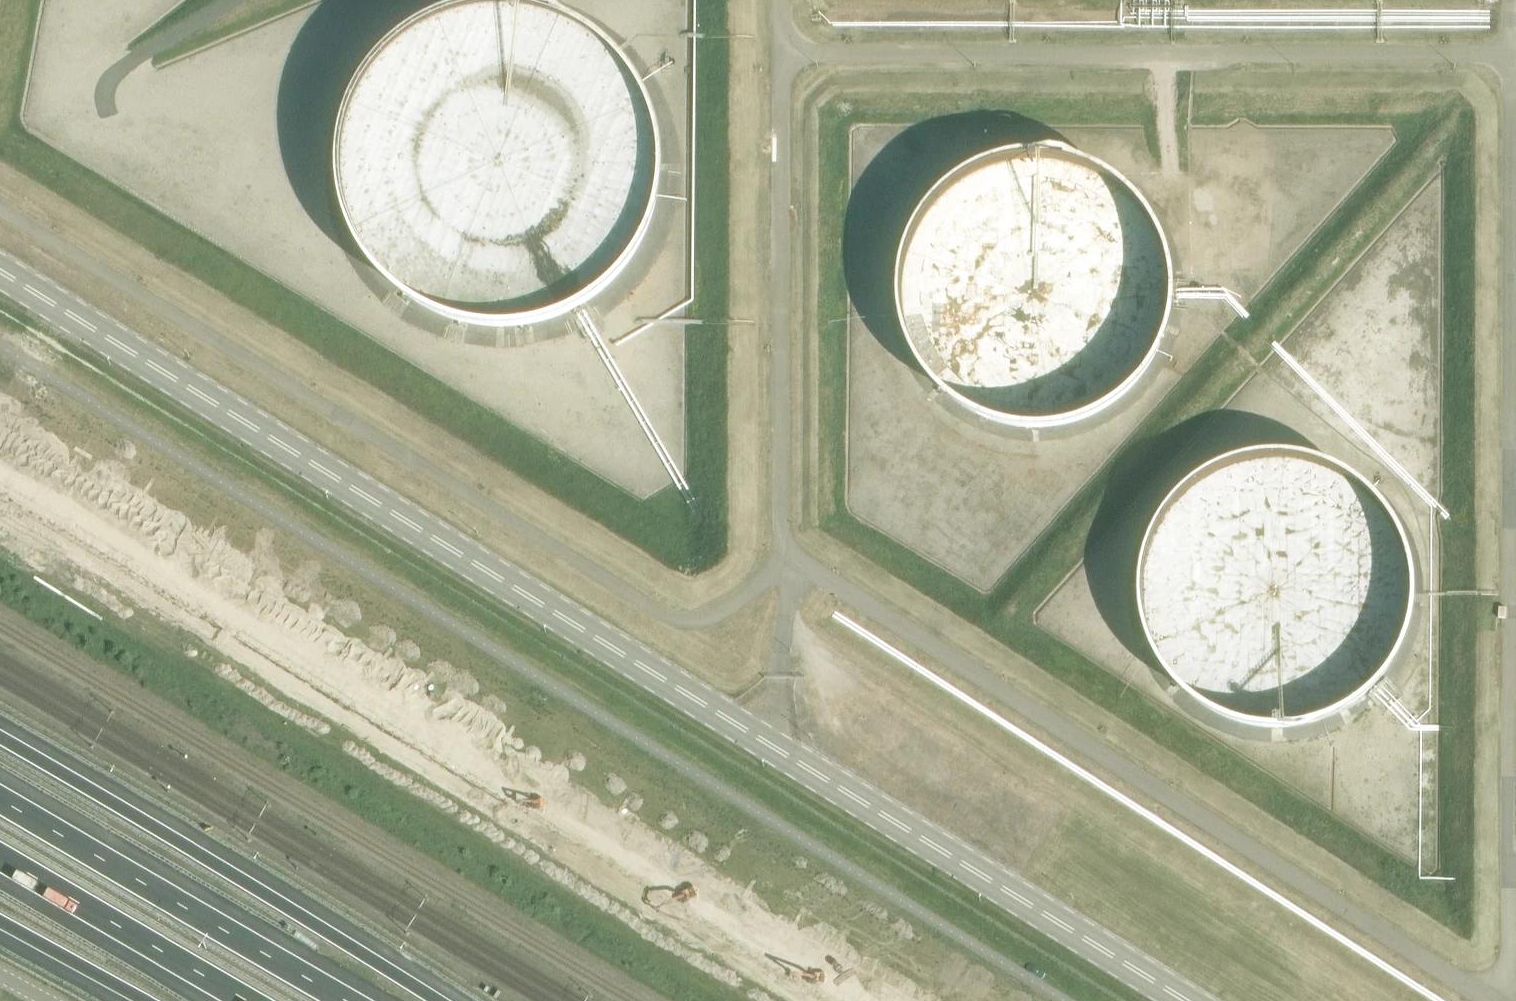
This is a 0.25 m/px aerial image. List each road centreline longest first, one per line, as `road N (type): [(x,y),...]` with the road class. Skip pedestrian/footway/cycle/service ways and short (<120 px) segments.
road 1 (unclassified): [(1186,1000),(0,273)]
road 2 (motorway): [(436,1000),(0,739)]
road 3 (motorway): [(347,1000),(0,801)]
road 4 (motorway): [(0,858),(247,1000)]
road 5 (motorway): [(0,923),(145,1000)]

